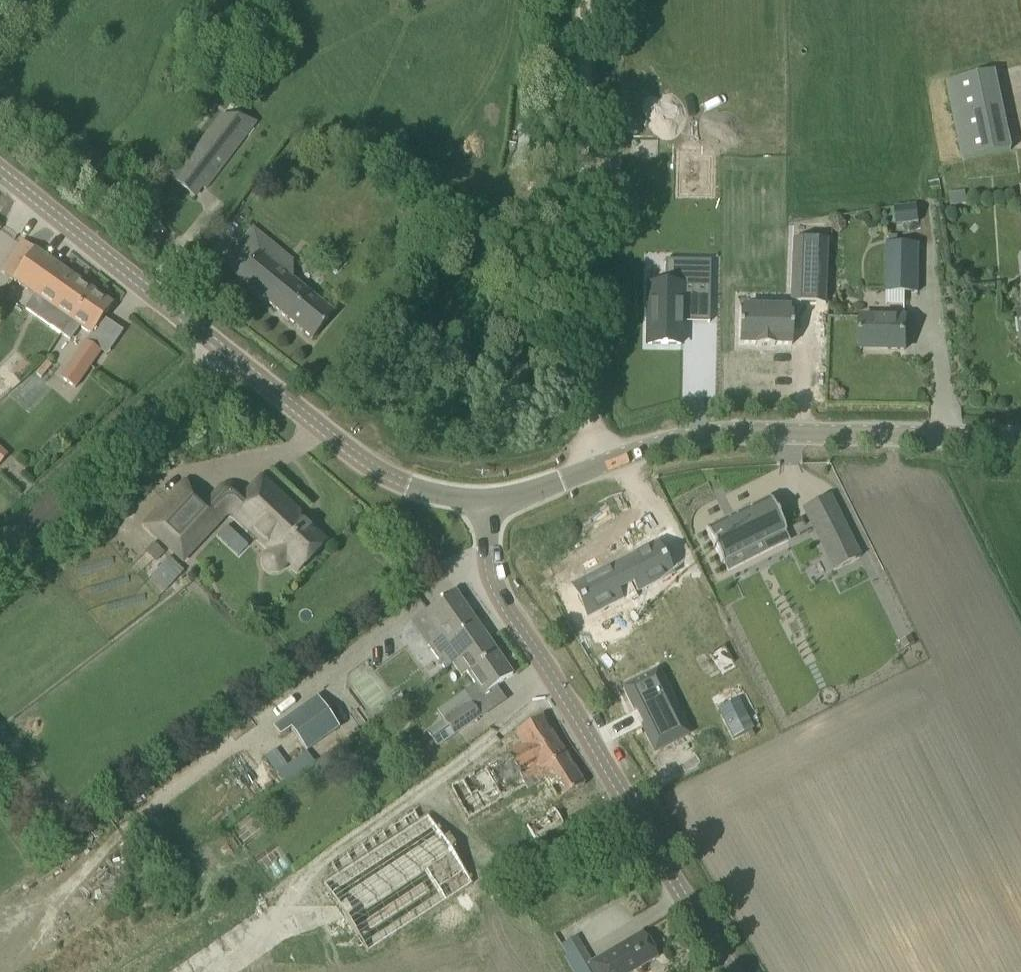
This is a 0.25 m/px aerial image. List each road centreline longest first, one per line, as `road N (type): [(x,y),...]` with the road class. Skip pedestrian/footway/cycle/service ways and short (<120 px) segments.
road 1 (tertiary): [(483,510),(428,495),(367,462),(0,163)]
road 2 (tertiary): [(483,510),(707,434),(1020,435)]
road 3 (unclassified): [(732,971),(497,590),(483,510)]
road 4 (track): [(593,467),(586,0)]
road 5 (track): [(229,348),(61,505),(0,544)]

